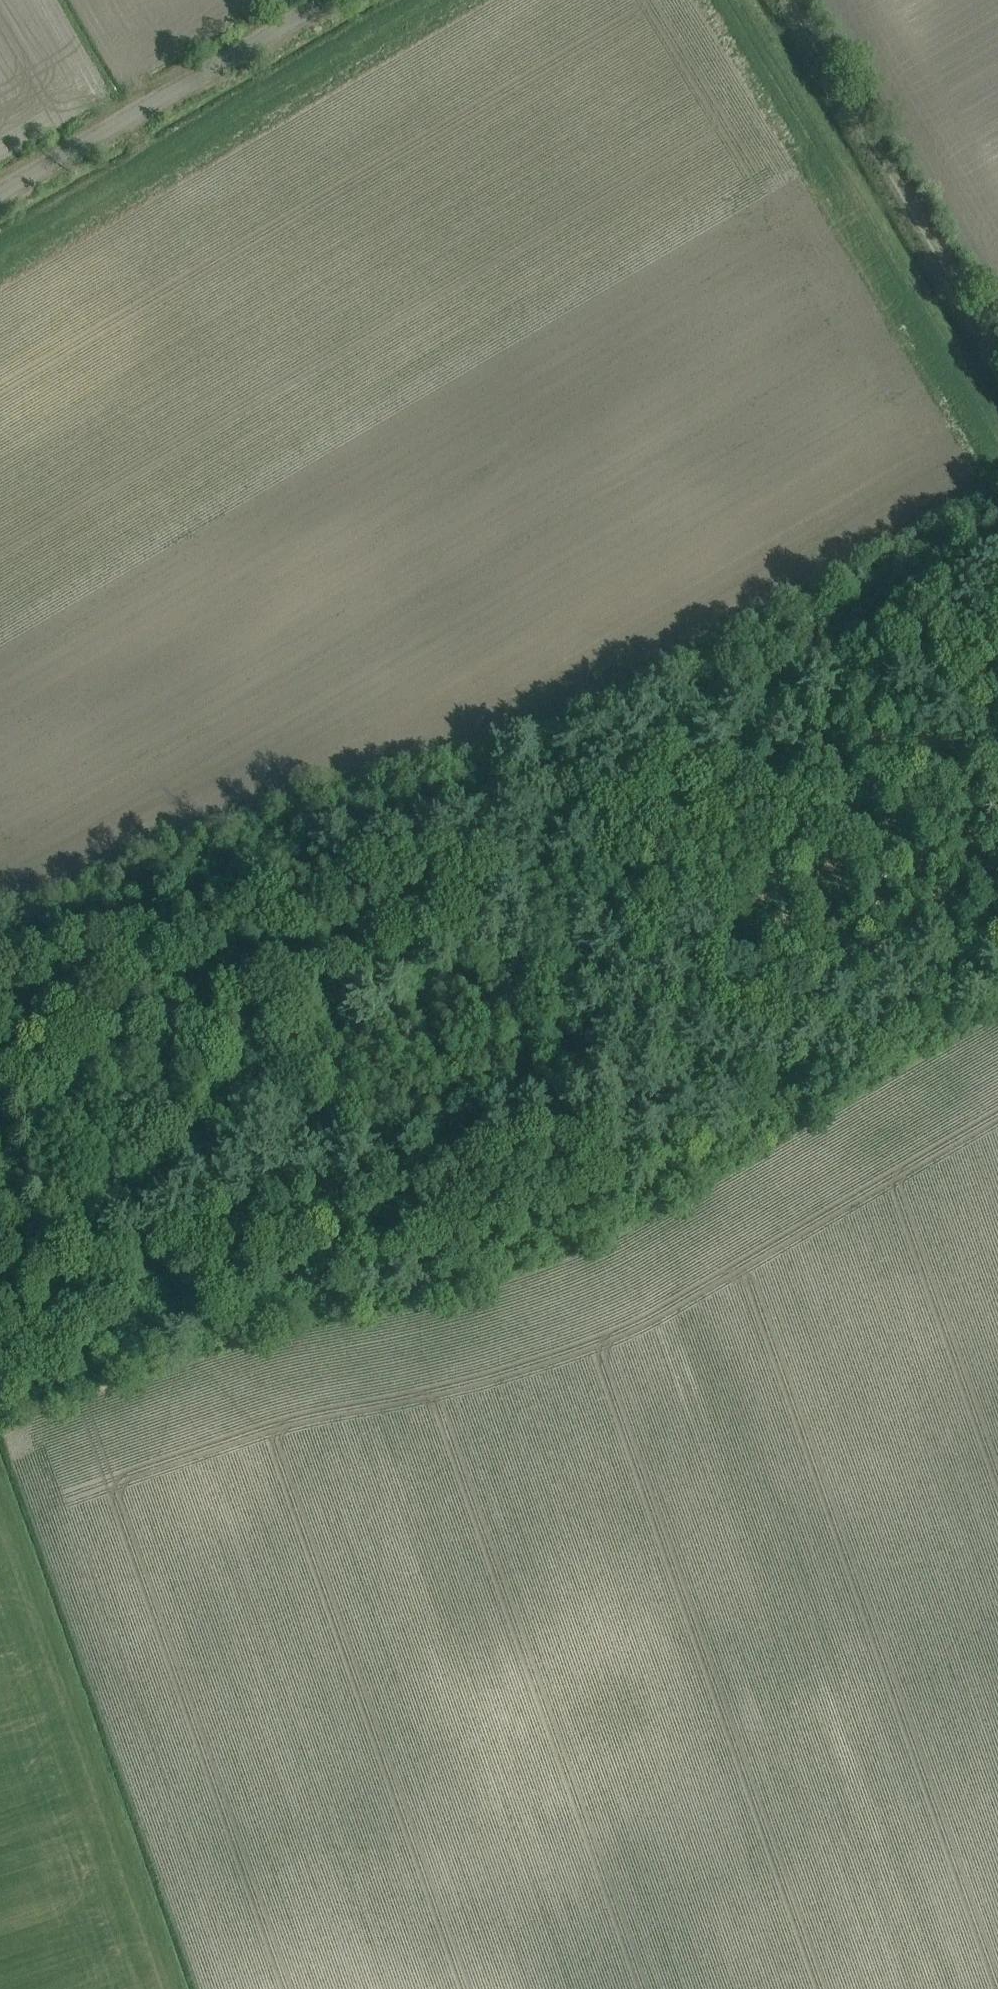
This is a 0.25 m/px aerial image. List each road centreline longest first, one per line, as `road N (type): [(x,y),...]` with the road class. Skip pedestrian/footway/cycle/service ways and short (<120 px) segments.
road 1 (track): [(787,0),(997,365)]
road 2 (unclassified): [(0,196),(330,0)]

